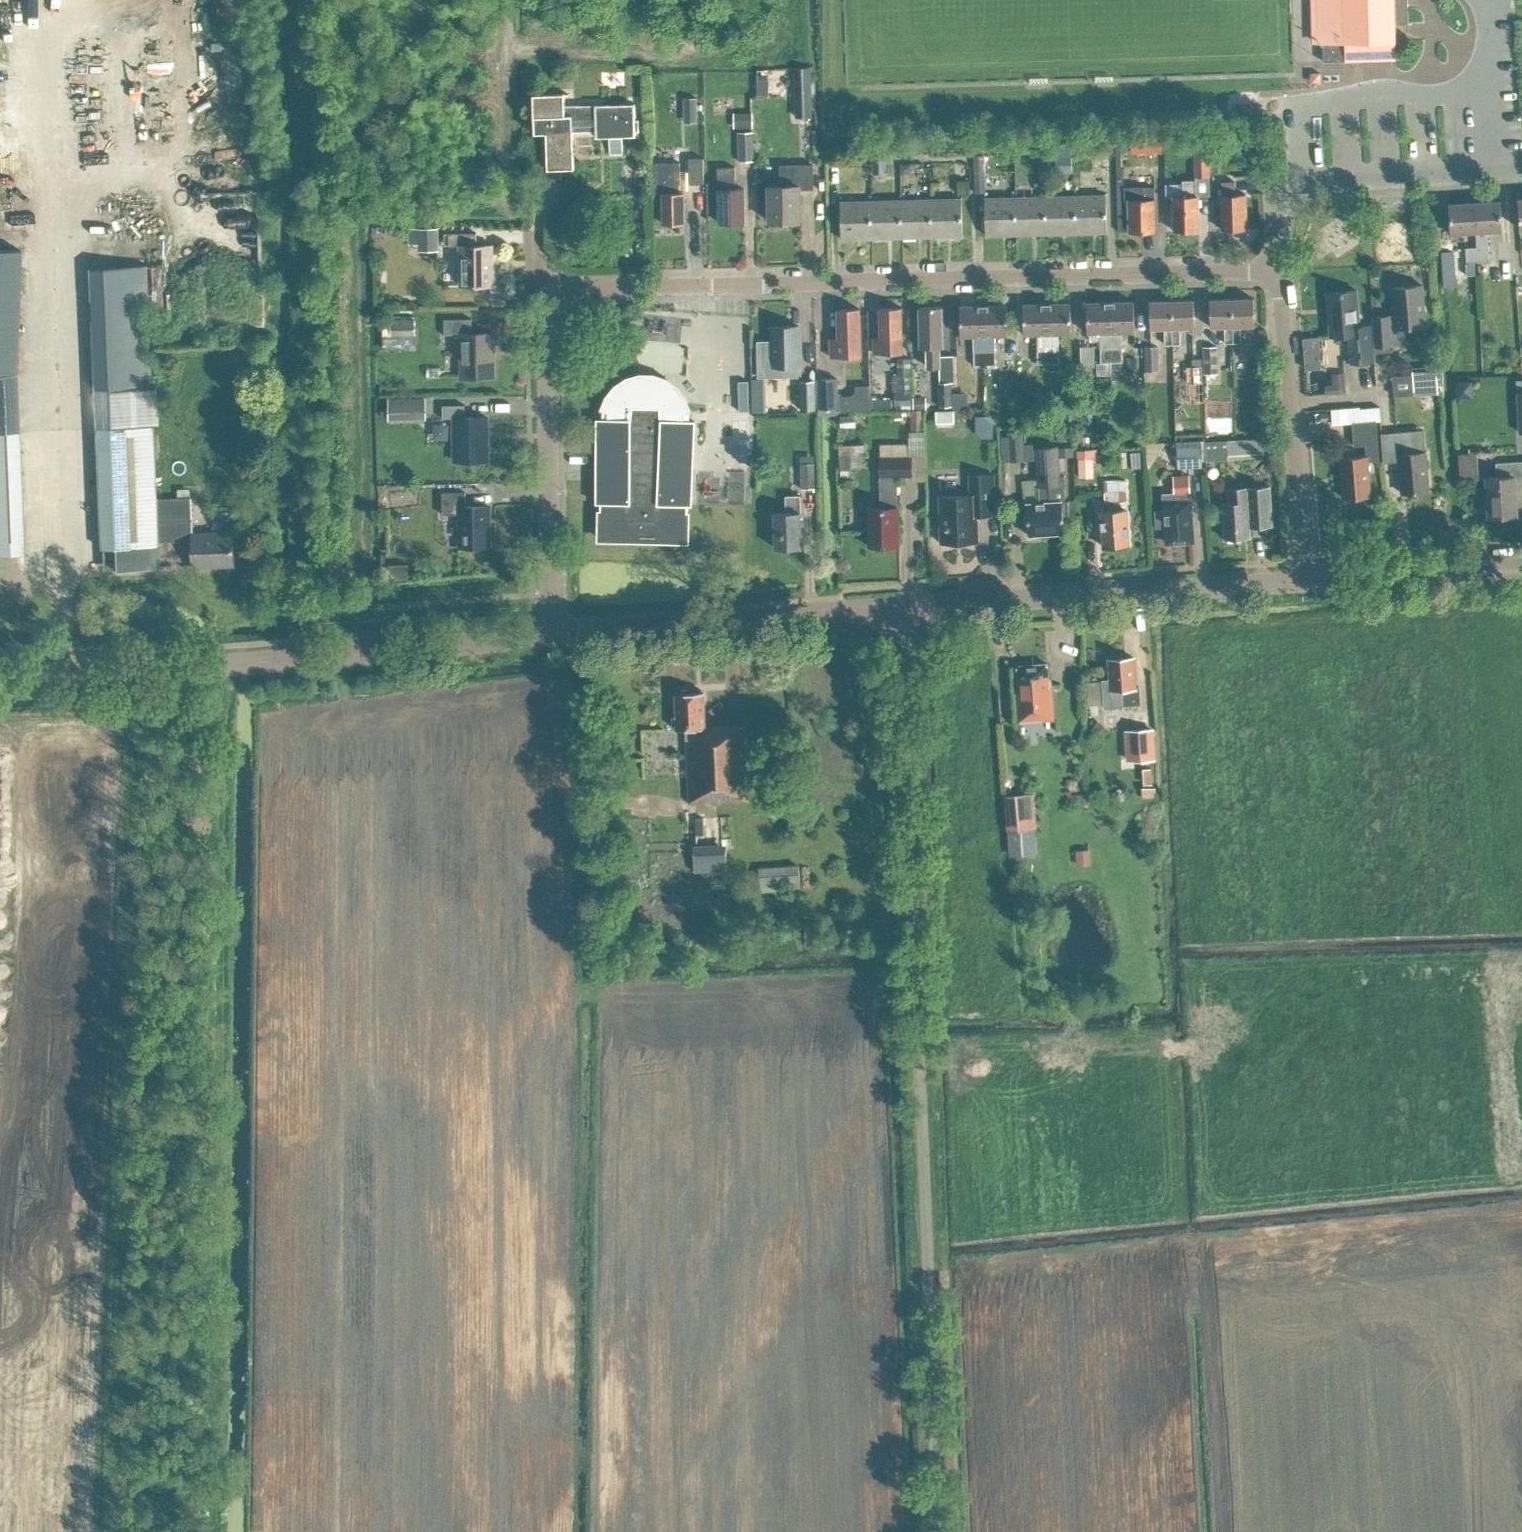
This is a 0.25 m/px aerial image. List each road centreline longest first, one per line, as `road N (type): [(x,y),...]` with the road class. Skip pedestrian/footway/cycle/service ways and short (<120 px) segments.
road 1 (residential): [(554,634),(548,315),(554,297),(572,287),(1279,270)]
road 2 (unclassified): [(901,608),(939,1531)]
road 3 (tertiary): [(0,673),(554,634)]
road 4 (tertiary): [(901,608),(1305,579)]
road 5 (tertiary): [(554,634),(901,608)]
road 6 (residential): [(1279,270),(1277,185),(1521,169)]
road 7 (residential): [(1305,579),(1279,270)]
road 8 (tertiary): [(1305,579),(1521,565)]

